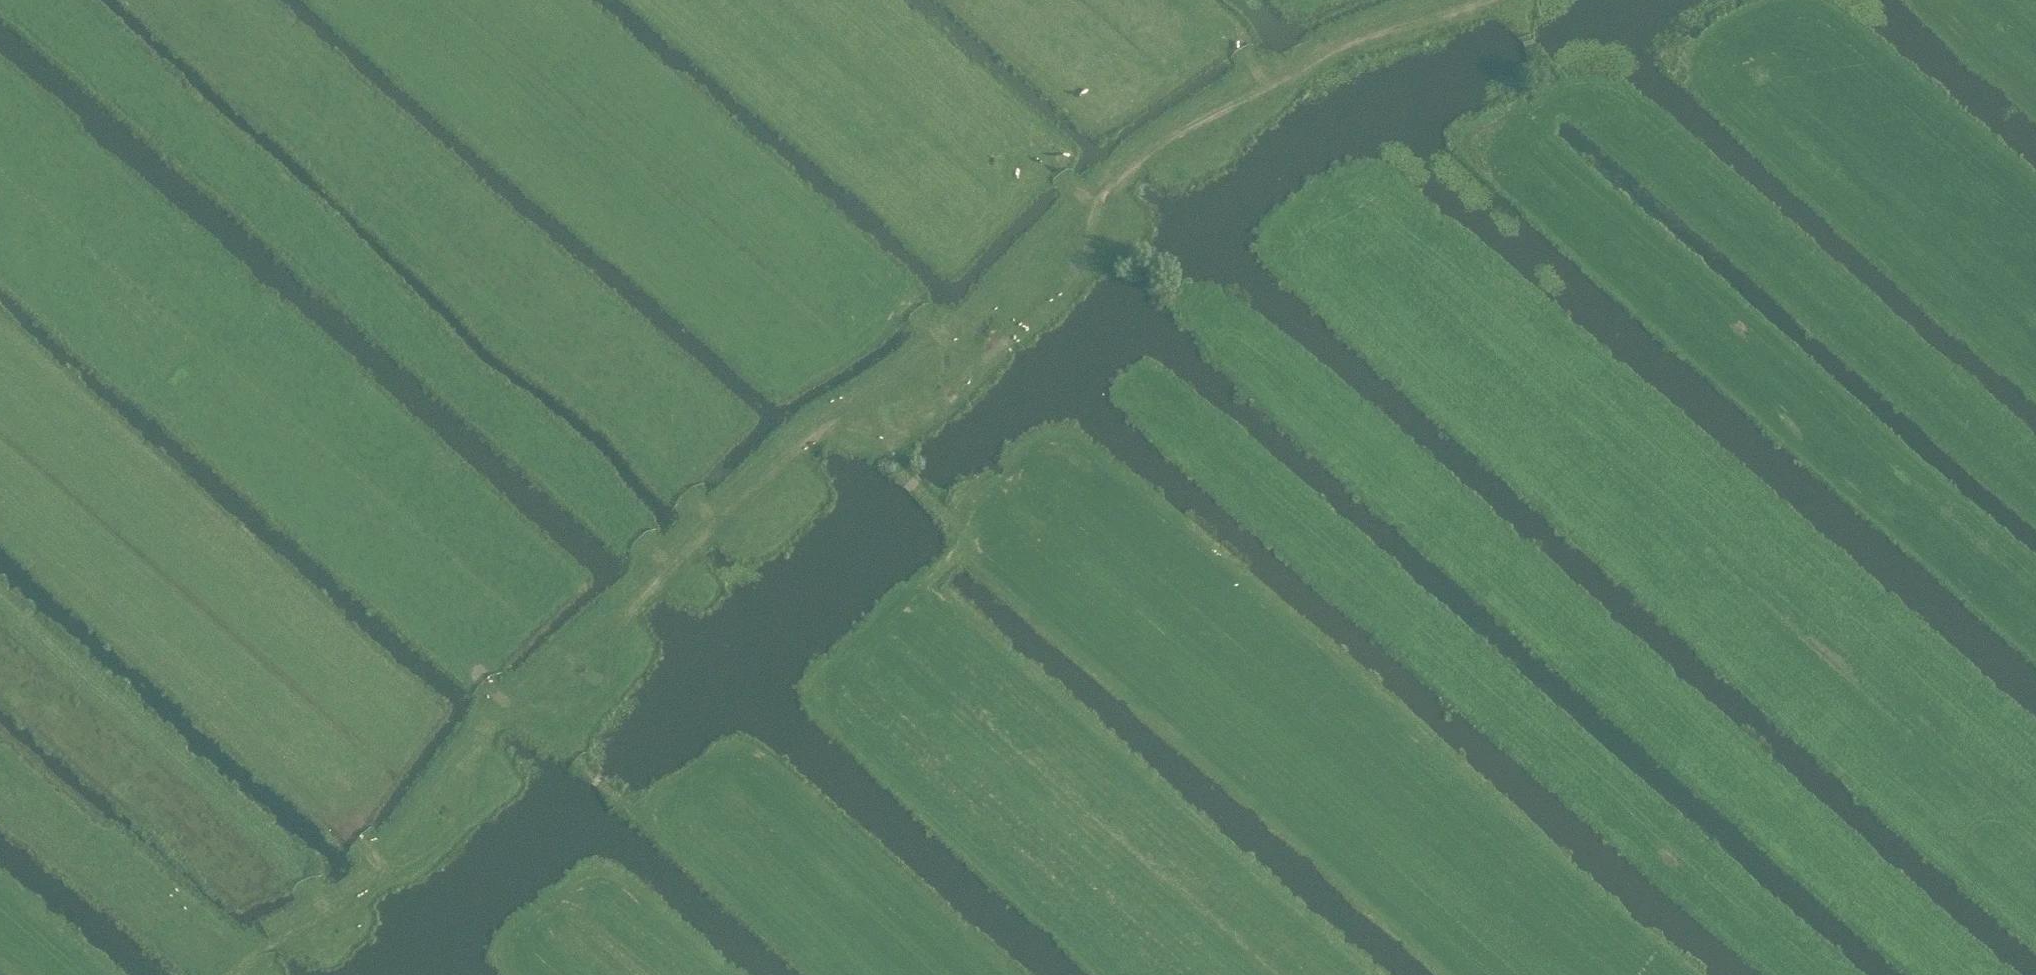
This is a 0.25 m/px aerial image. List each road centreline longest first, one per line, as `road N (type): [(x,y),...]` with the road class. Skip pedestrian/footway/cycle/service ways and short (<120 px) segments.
road 1 (track): [(1482,0),(1356,38),(1145,148),(1086,193),(1045,247),(893,384),(825,421),(586,669),(507,718),(466,809),(396,864),(237,955),(221,974)]

